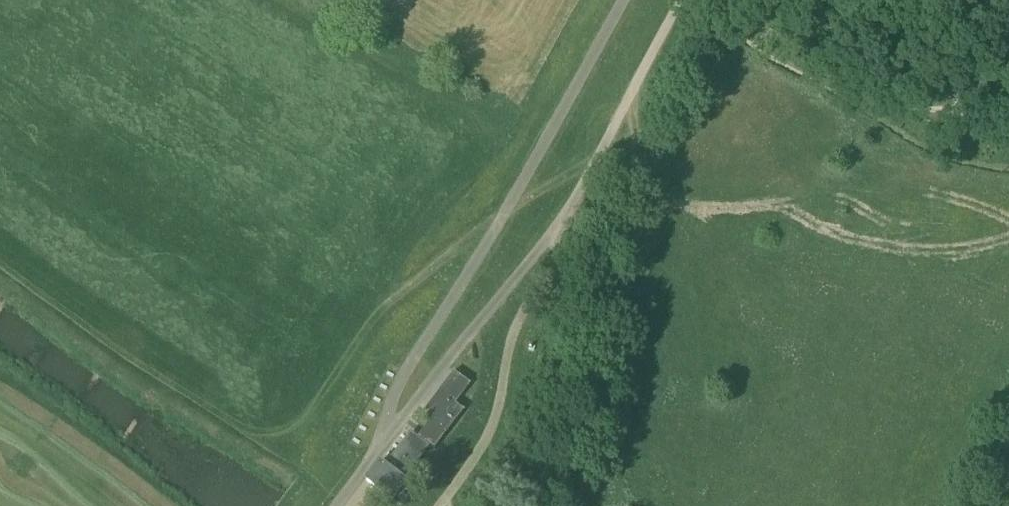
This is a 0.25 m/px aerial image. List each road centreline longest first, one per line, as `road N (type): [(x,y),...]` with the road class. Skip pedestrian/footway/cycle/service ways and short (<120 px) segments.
road 1 (unclassified): [(683,0),(561,228),(369,455)]
road 2 (track): [(438,505),(493,424),(521,317),(561,228)]

